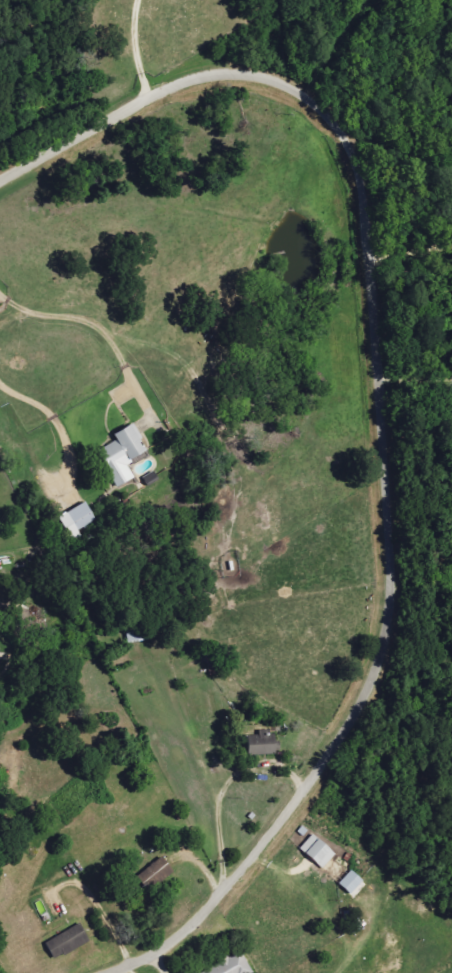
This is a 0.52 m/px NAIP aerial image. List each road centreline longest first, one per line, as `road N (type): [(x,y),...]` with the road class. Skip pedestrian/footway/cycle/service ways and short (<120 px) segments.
road 1 (residential): [(126,972),(208,912),(262,850),(329,765),(391,643),(396,607),(377,250),(366,179),(331,112),(302,87),(243,73),(167,90),(0,185)]
road 2 (residential): [(0,297),(37,315),(98,326),(122,352),(142,400)]

